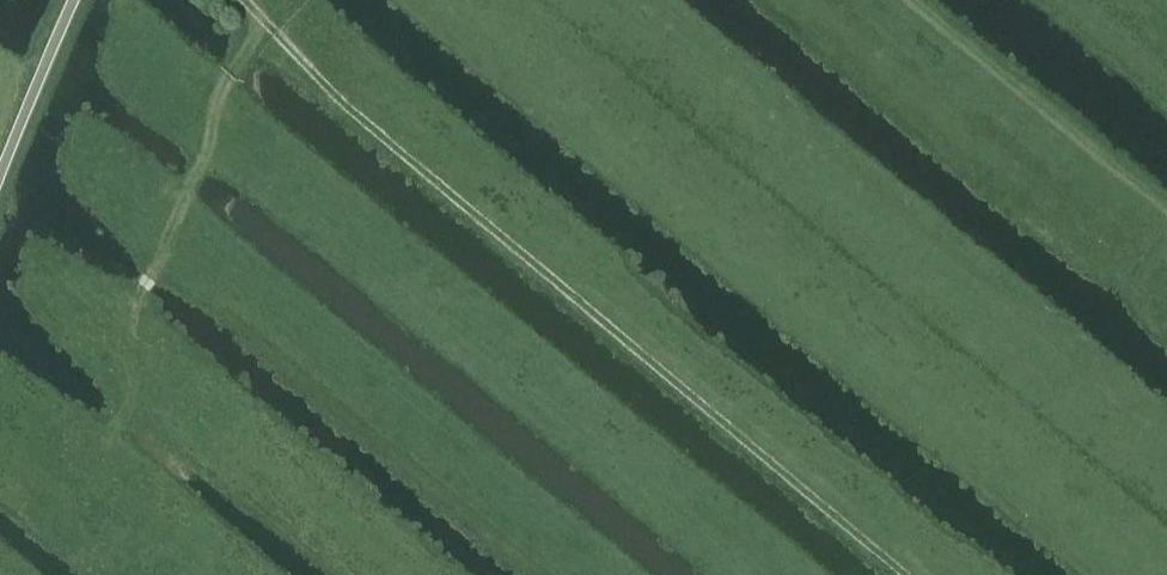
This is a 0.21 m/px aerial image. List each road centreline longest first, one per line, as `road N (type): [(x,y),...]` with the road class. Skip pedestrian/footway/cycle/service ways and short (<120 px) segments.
road 1 (track): [(905,574),(334,96),(242,0)]
road 2 (track): [(1166,213),(909,0)]
road 3 (unclassified): [(0,169),(71,0)]

